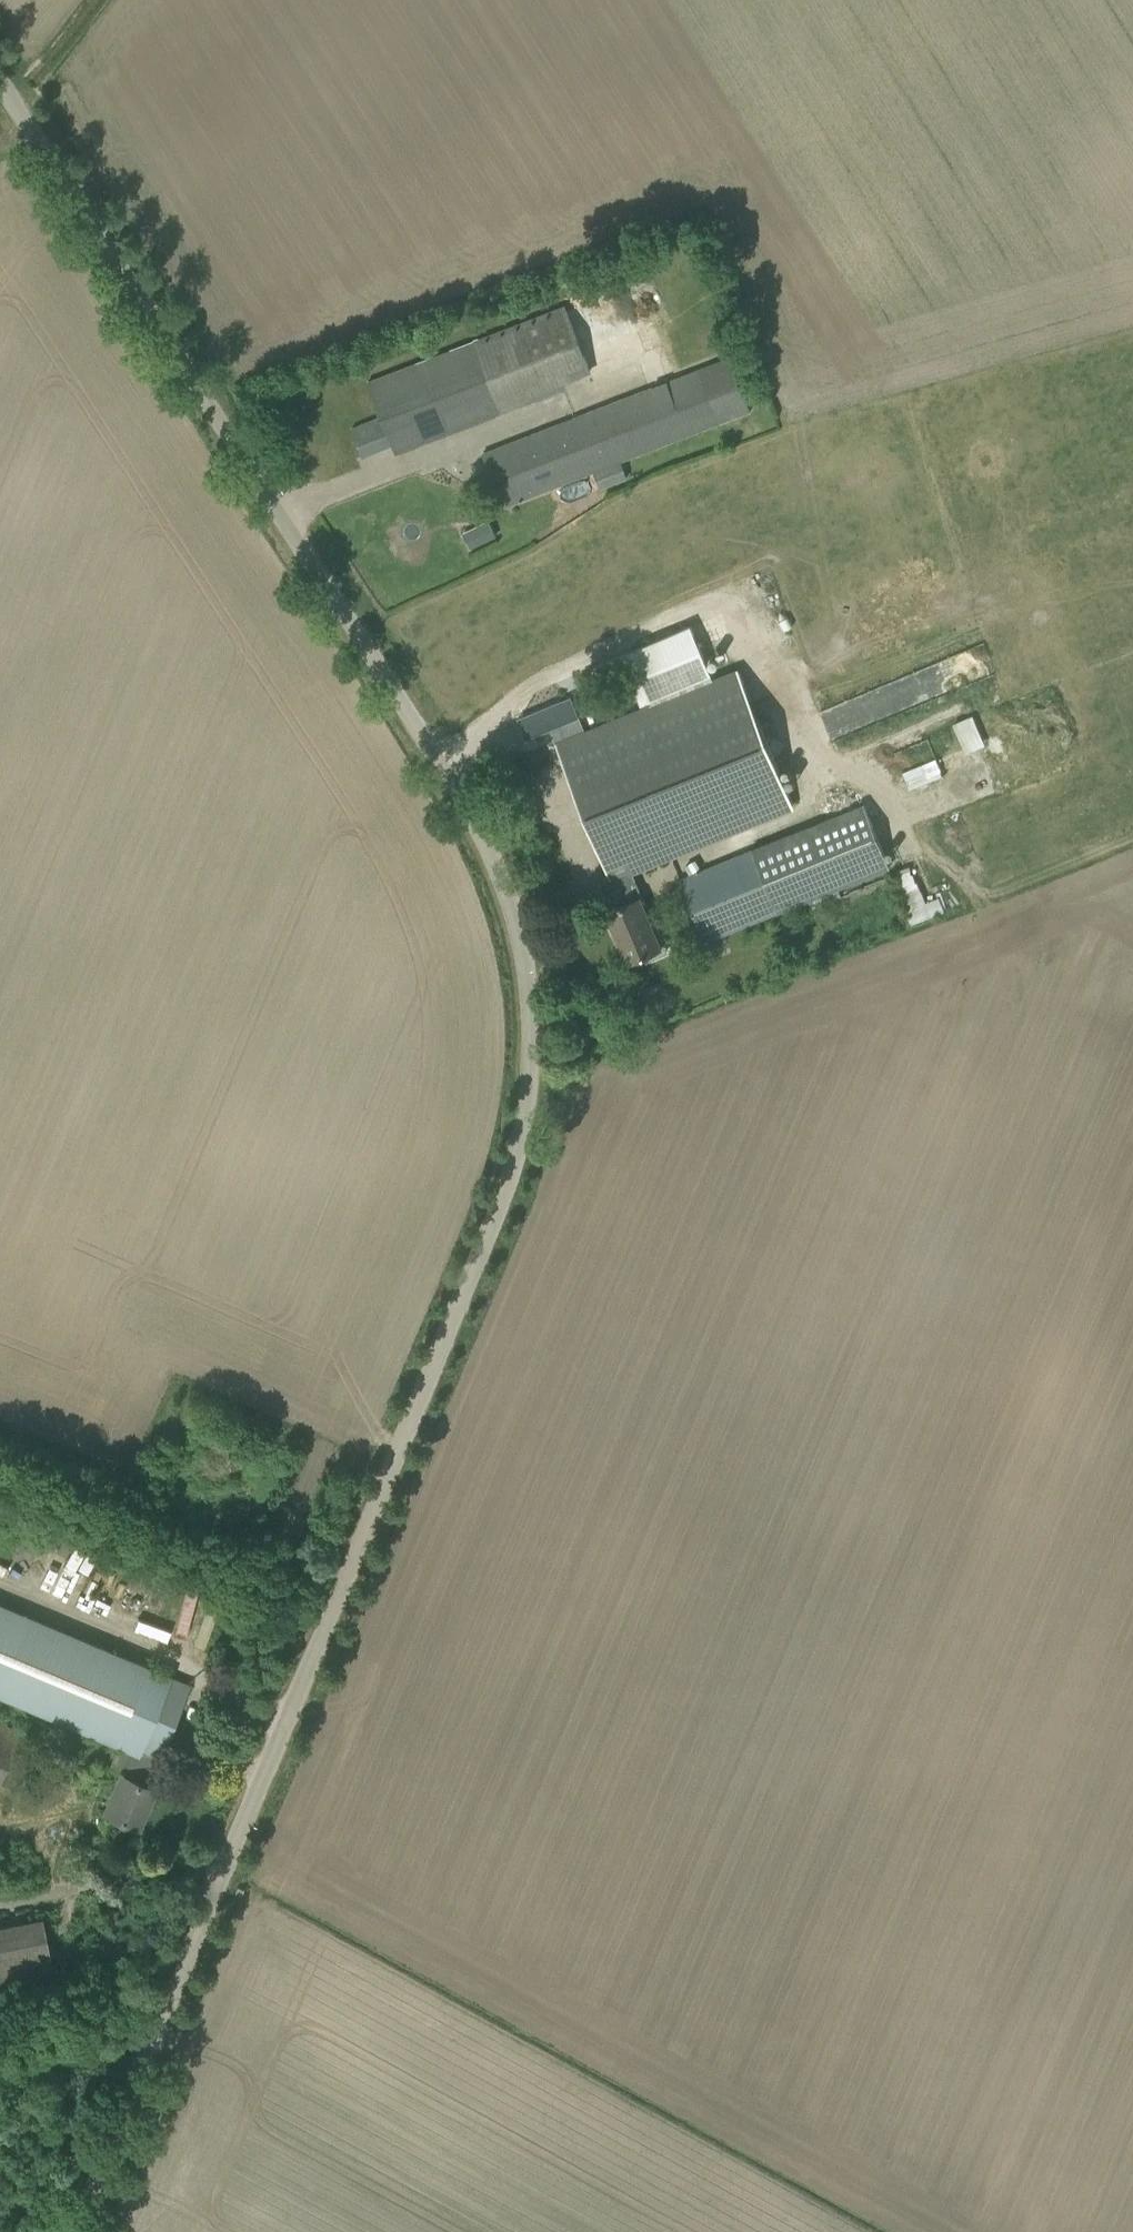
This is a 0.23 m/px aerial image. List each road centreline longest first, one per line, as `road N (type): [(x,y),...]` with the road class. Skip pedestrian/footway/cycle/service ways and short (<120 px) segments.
road 1 (unclassified): [(57,2231),(489,1197),(517,1093),(520,1024),(511,950),(468,836),(0,99)]

